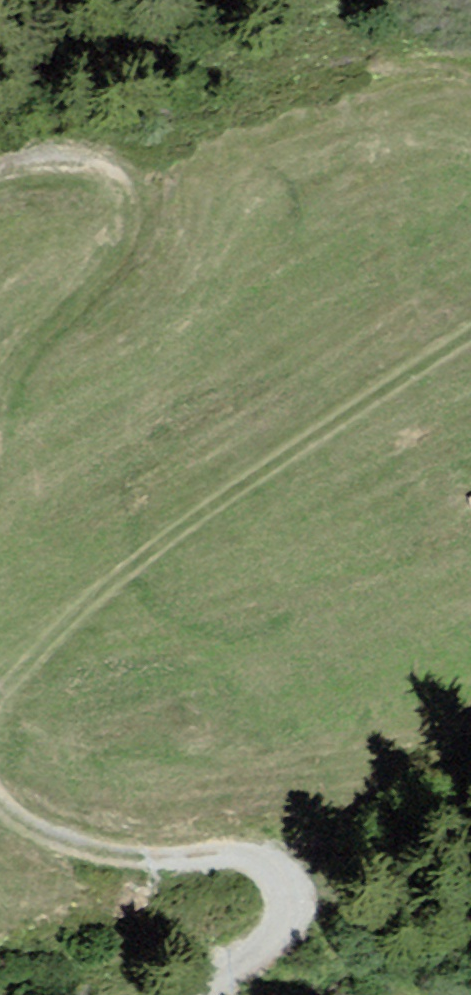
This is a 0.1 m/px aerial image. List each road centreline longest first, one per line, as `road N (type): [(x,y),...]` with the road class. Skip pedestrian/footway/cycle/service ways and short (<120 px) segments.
road 1 (track): [(0,709),(147,556),(265,466),(470,330)]
road 2 (track): [(0,799),(16,817),(70,845),(134,856),(279,857),(296,902),(279,930),(198,994)]
road 3 (track): [(0,176),(61,163),(91,167),(121,181),(129,233),(31,343),(0,400)]

